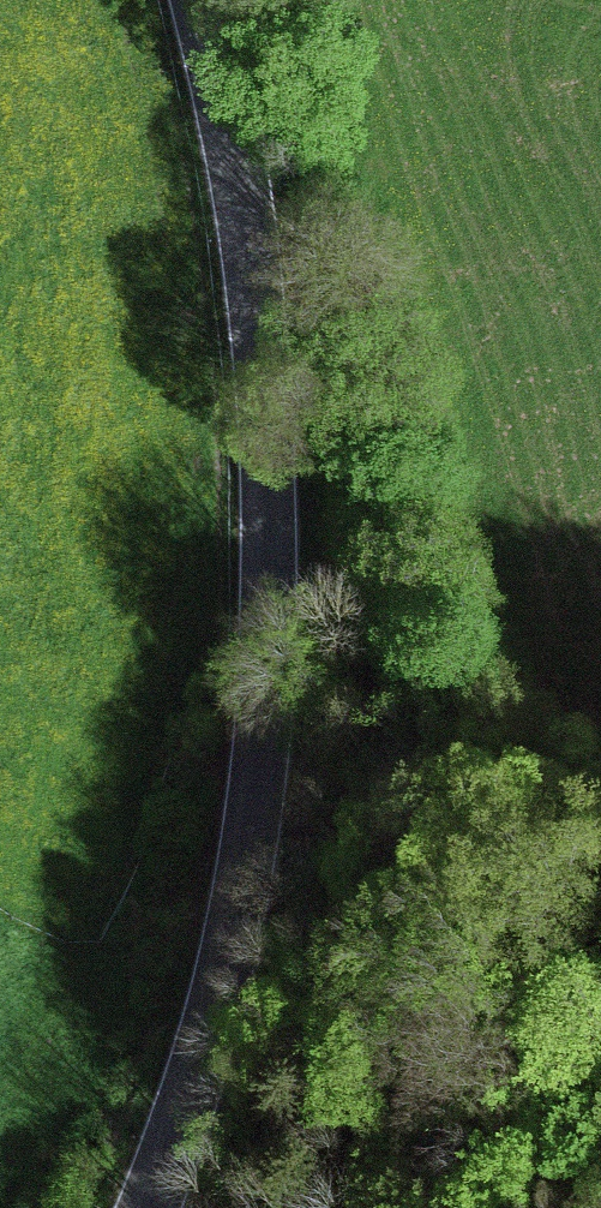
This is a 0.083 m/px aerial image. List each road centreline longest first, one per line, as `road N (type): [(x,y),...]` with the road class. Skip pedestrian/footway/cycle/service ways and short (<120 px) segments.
road 1 (track): [(384,758),(304,249),(208,0)]
road 2 (tertiary): [(148,1207),(213,1026),(246,885),(263,772),(264,491)]
road 3 (tertiary): [(197,0),(252,260),(264,491)]
road 4 (track): [(328,1207),(377,1039),(384,758)]

